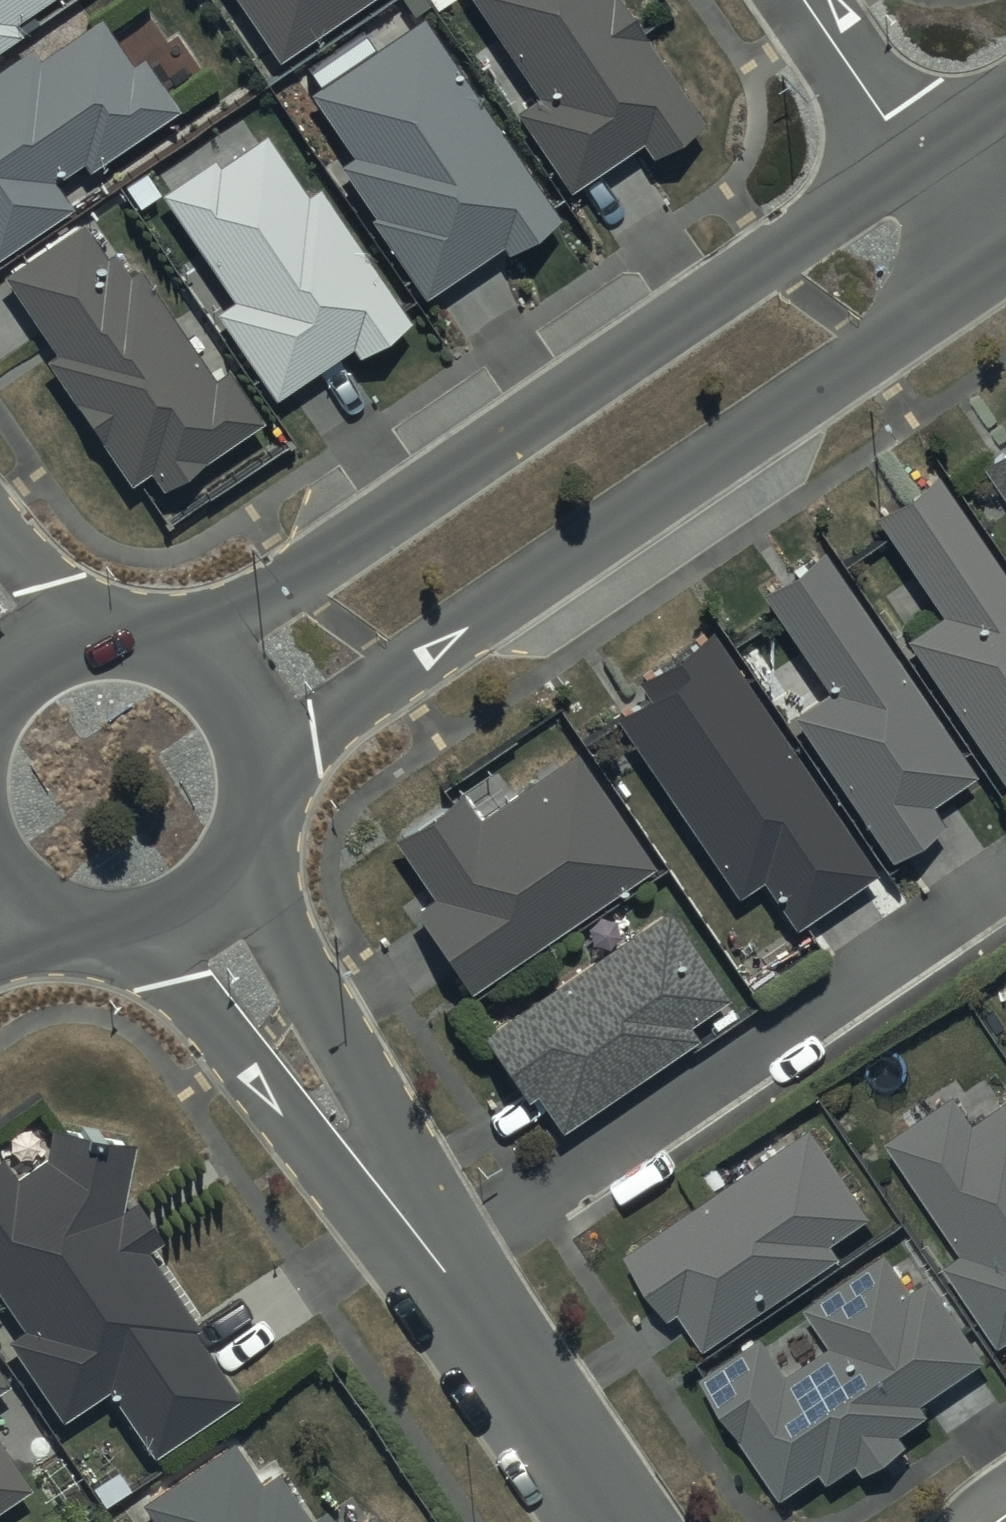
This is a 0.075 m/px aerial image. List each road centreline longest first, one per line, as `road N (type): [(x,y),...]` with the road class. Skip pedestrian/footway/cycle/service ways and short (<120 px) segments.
road 1 (tertiary): [(181,644),(916,162)]
road 2 (tertiary): [(988,272),(270,765)]
road 3 (residential): [(442,1266),(1005,881)]
road 4 (residential): [(245,873),(370,1097),(416,1229)]
road 5 (residential): [(416,1229),(299,1142),(160,936)]
road 6 (residential): [(618,1521),(442,1266)]
road 7 (residential): [(916,162),(805,0)]
road 8 (tertiary): [(181,644),(231,681),(263,735),(270,765)]
road 9 (tertiary): [(160,936),(116,943),(73,937),(32,920)]
road 10 (residential): [(988,272),(916,162)]
road 11 (residential): [(0,535),(75,635)]

